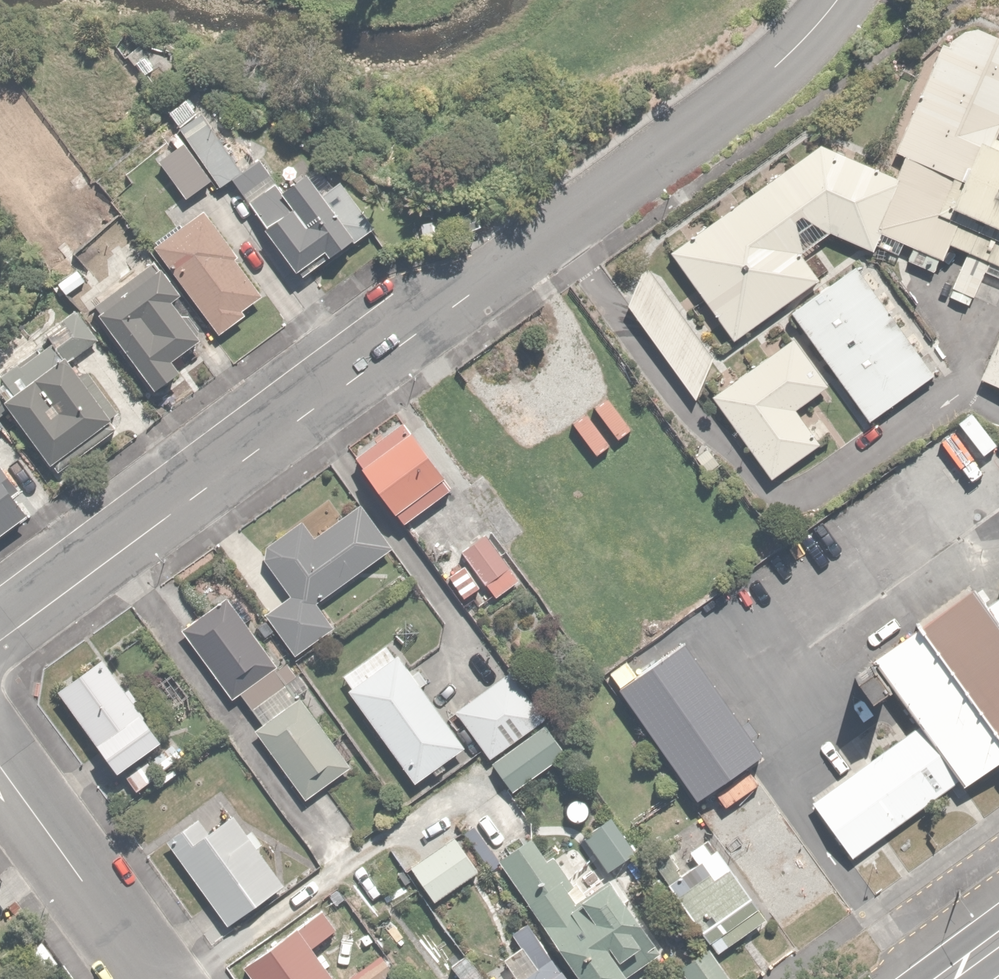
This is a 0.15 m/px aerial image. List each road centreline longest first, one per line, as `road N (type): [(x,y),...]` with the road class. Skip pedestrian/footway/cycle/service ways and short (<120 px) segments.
road 1 (unclassified): [(837,0),(741,97),(0,642)]
road 2 (residential): [(0,762),(157,978)]

